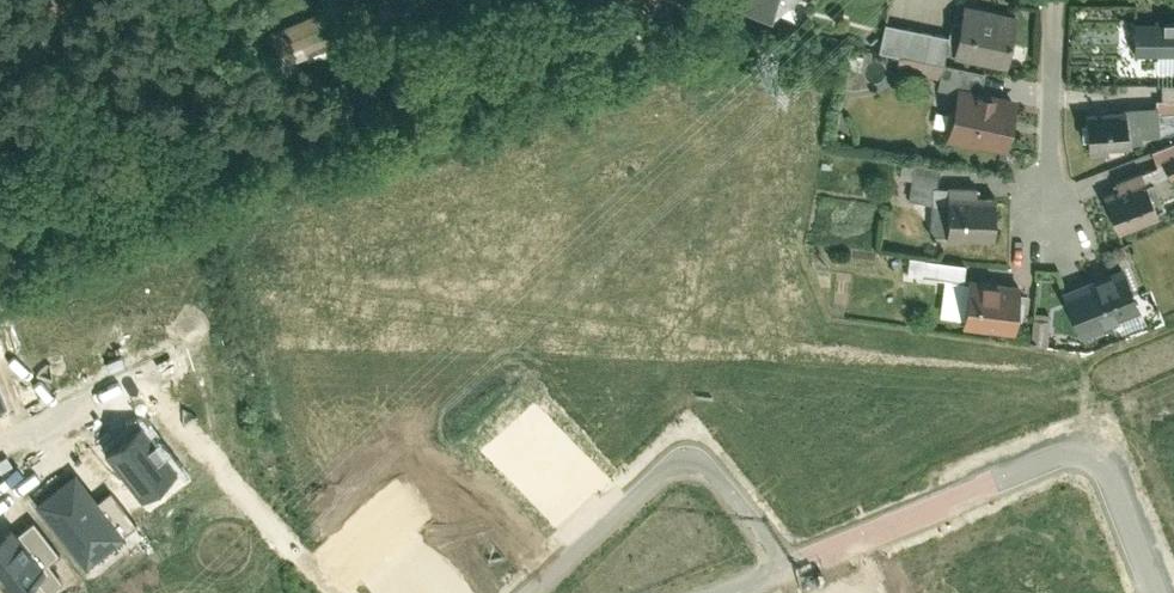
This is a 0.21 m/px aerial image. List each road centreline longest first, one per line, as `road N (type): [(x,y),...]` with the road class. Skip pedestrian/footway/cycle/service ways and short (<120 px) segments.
road 1 (unclassified): [(795,566),(1100,442),(1158,592)]
road 2 (unclassified): [(795,566),(692,439),(527,592)]
road 3 (residential): [(1057,0),(1046,203)]
road 4 (unclassified): [(0,493),(106,408)]
road 5 (unclassified): [(0,440),(96,396),(106,408)]

